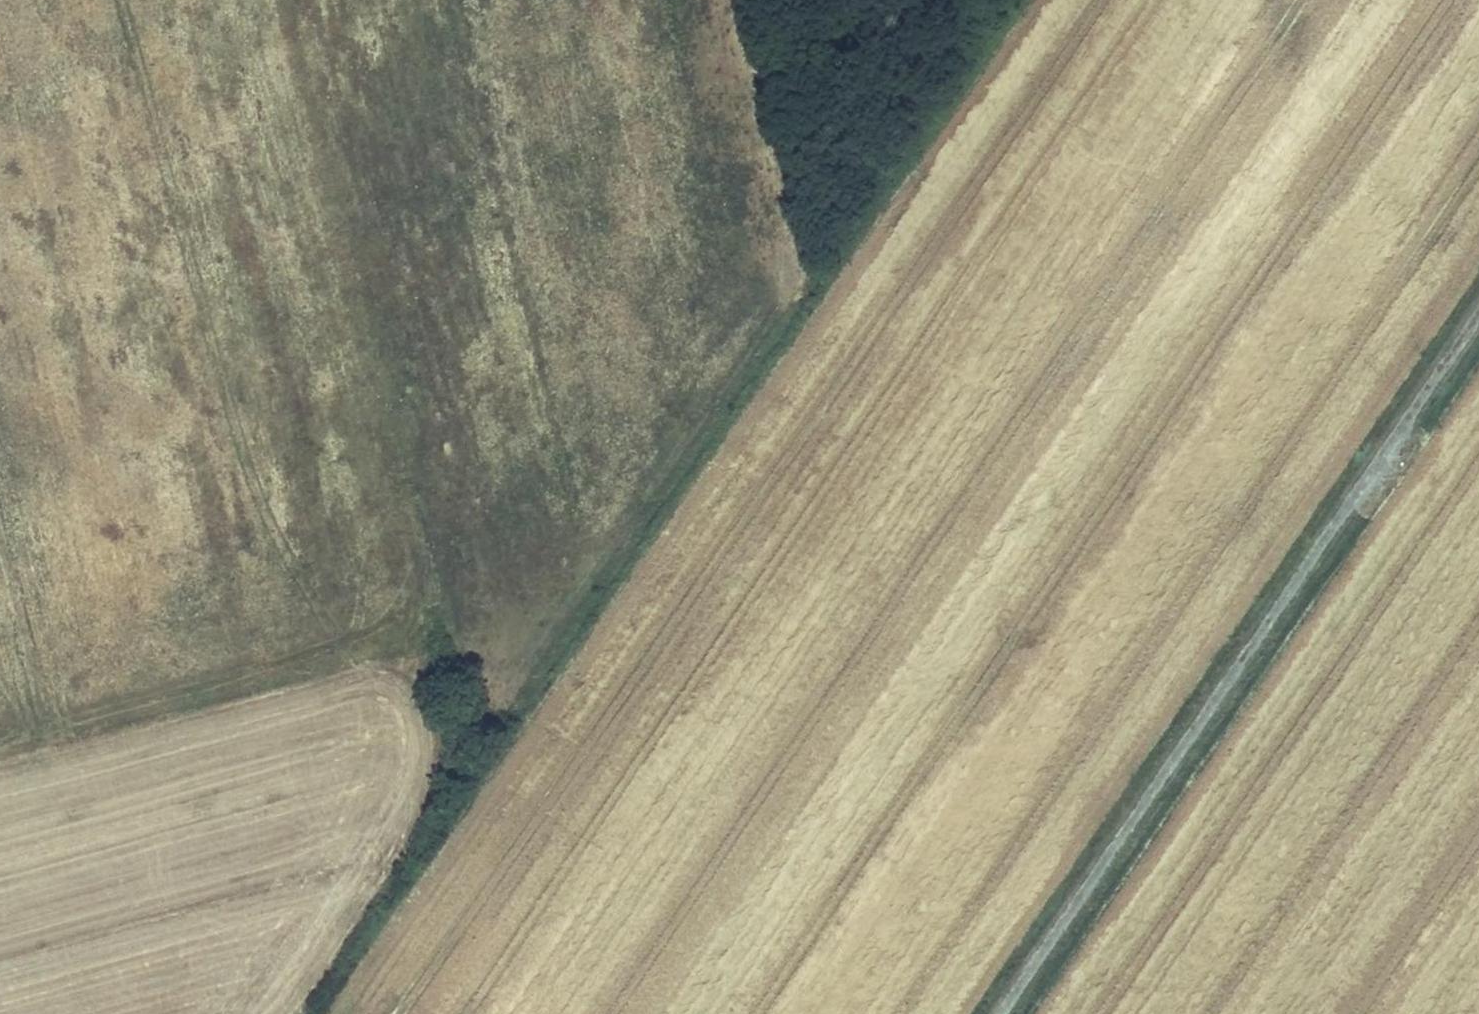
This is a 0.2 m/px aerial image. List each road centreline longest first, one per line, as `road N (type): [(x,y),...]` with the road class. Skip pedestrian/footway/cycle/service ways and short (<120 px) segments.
road 1 (unclassified): [(1478,319),(1001,1013)]

